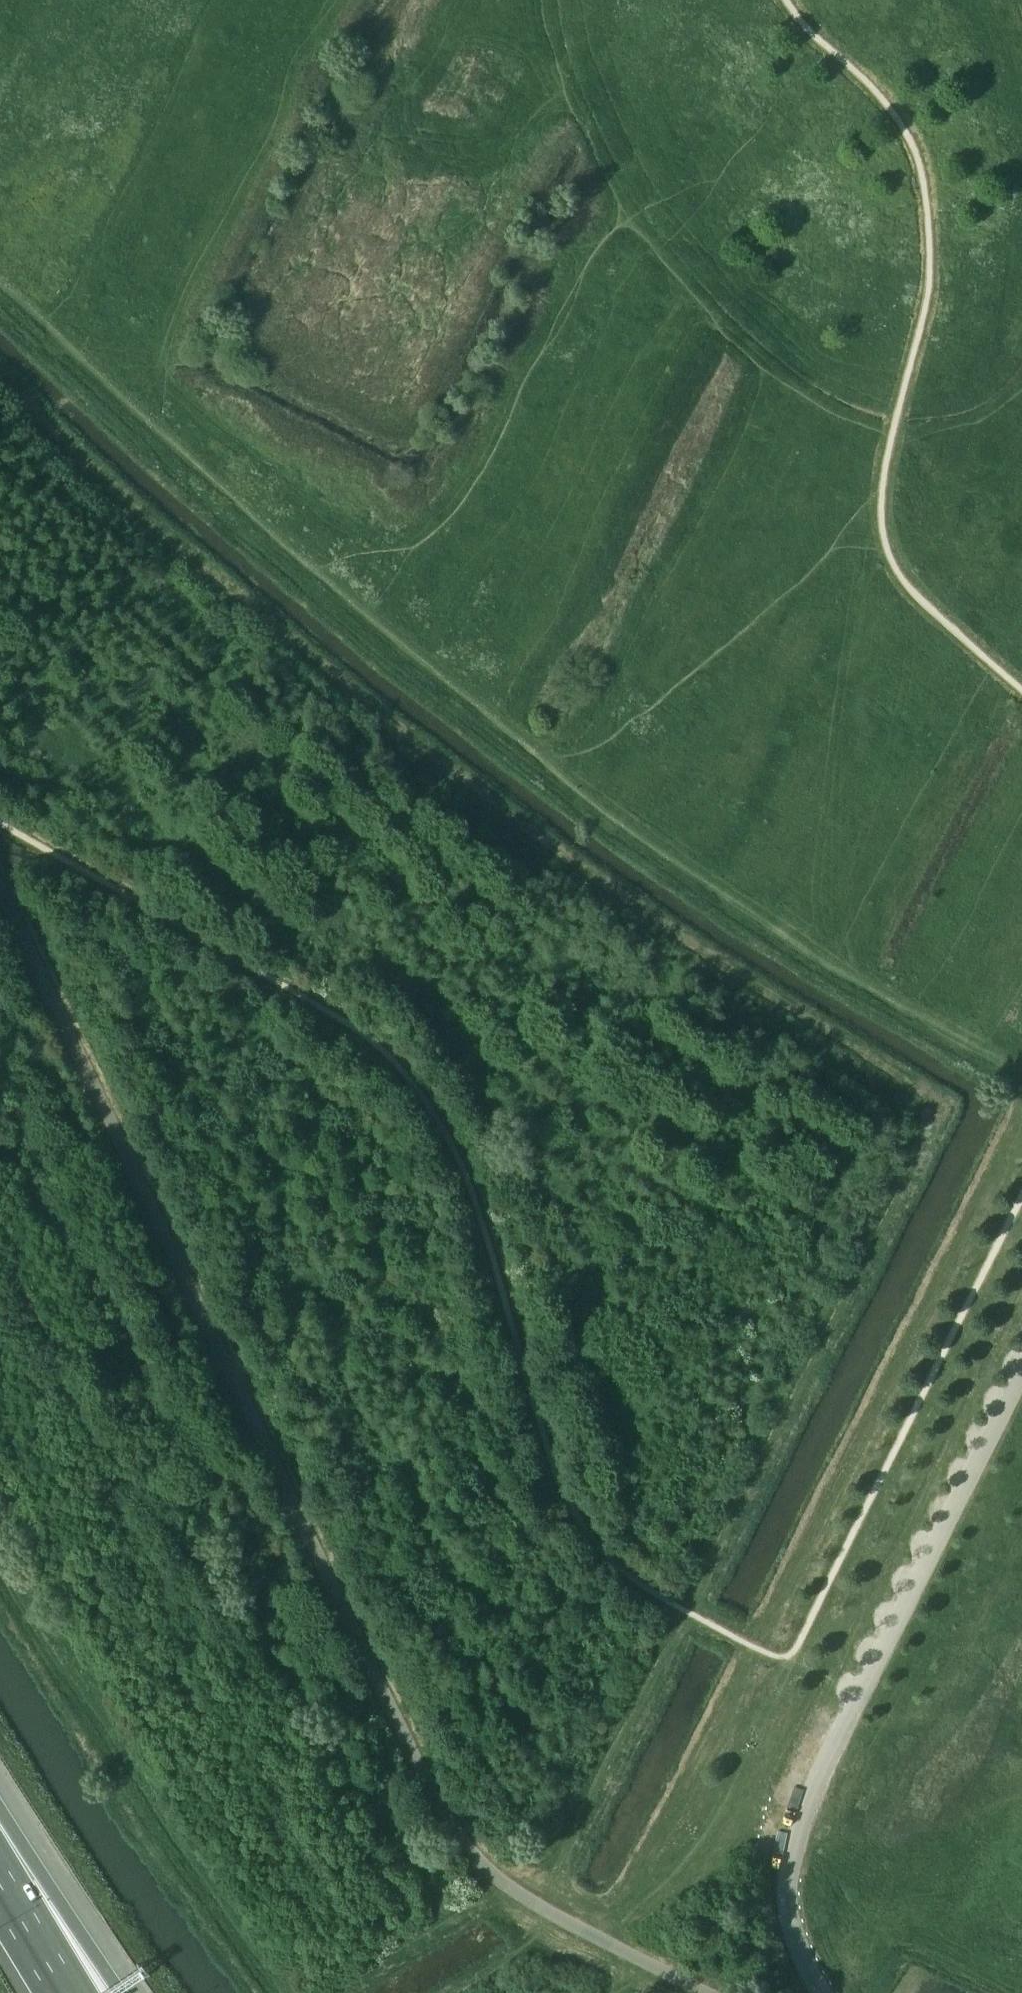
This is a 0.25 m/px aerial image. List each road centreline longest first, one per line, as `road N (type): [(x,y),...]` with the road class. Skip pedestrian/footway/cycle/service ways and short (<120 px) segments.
road 1 (unclassified): [(823,1992),(795,1941),(788,1891),(795,1832),(820,1768),(1021,1371)]
road 2 (motorway): [(122,1992),(0,1808)]
road 3 (motorway): [(74,1992),(0,1869)]

